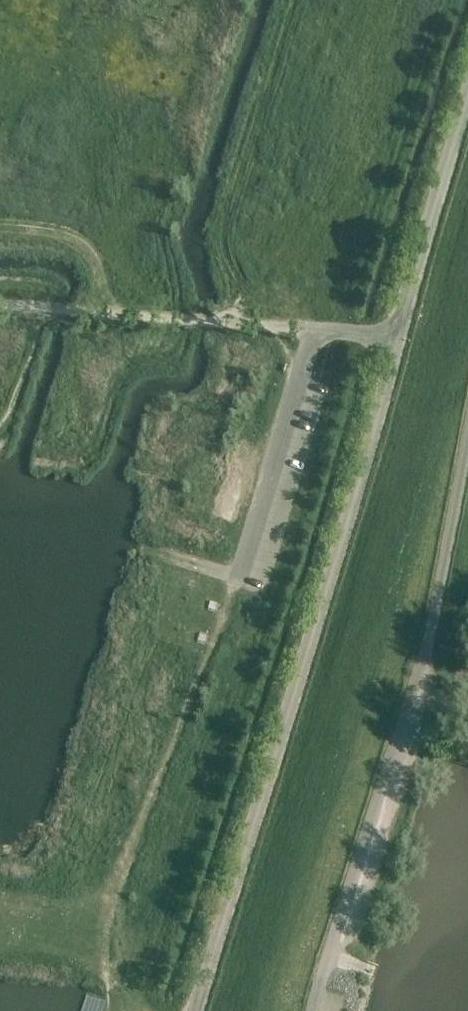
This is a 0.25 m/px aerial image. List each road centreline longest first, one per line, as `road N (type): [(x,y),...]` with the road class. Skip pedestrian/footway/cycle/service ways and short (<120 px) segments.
road 1 (unclassified): [(197,1010),(467,106)]
road 2 (unclassified): [(314,1010),(428,645),(467,430)]
road 3 (track): [(310,333),(0,305)]
road 4 (track): [(0,230),(77,236),(97,252),(104,314)]

